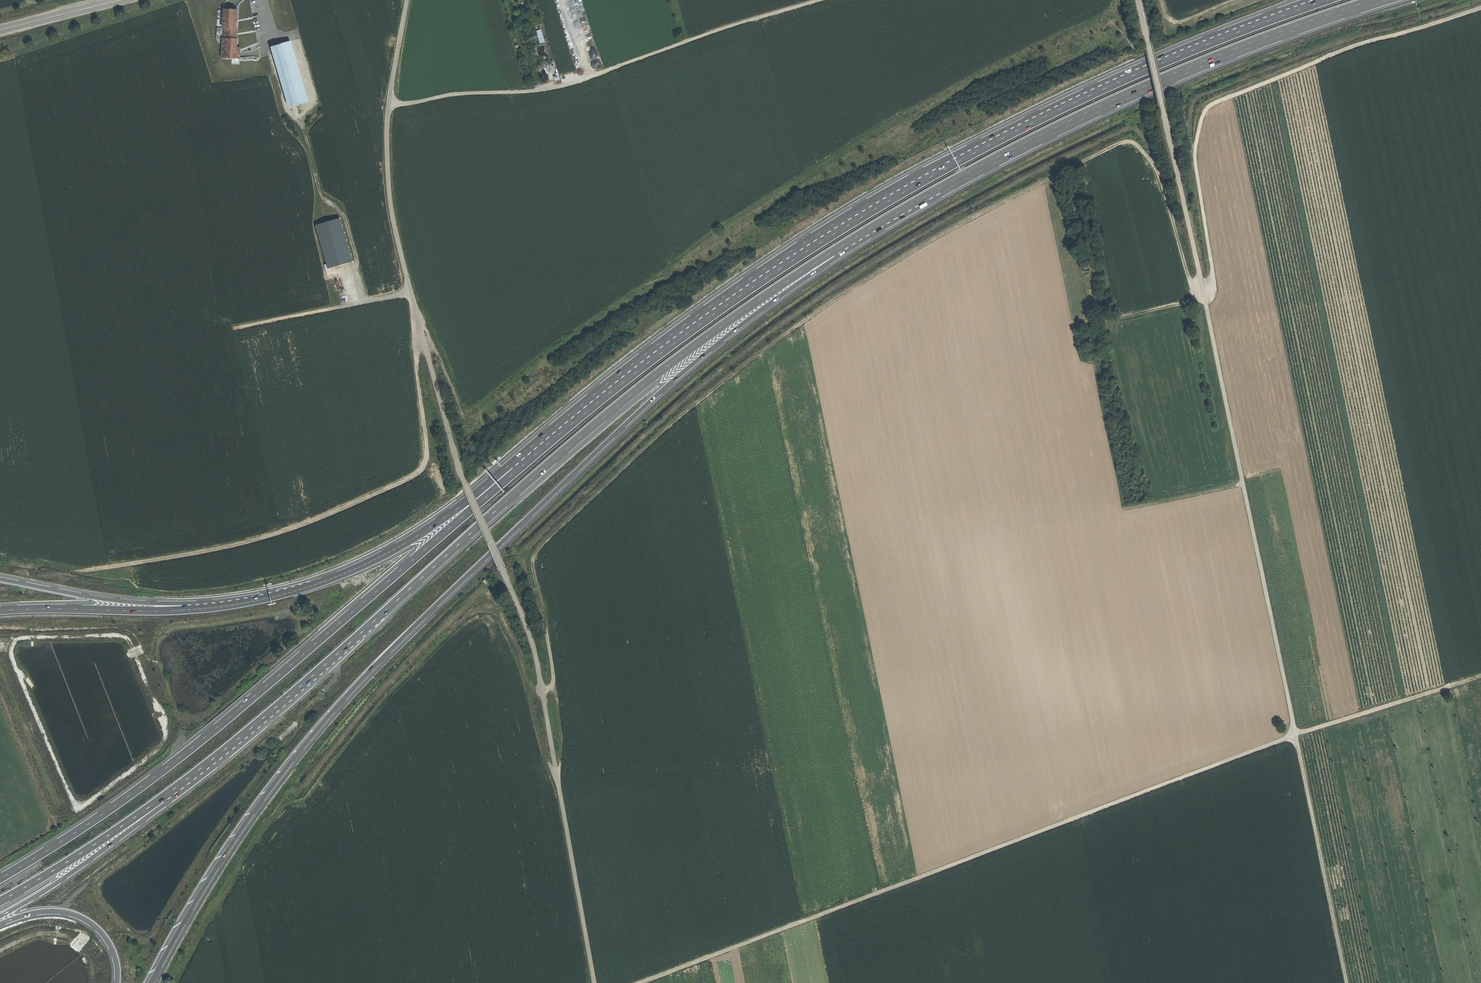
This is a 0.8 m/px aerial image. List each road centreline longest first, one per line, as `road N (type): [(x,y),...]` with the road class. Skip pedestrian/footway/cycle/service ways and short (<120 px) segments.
road 1 (track): [(559,776),(559,721),(534,561),(643,451),(758,355),(960,225),(1127,144),(1157,176),(1189,280),(1194,293),(1203,292)]
road 2 (track): [(595,982),(531,633),(459,473),(395,229),(387,135),(408,0)]
road 3 (track): [(1140,0),(1347,982)]
road 4 (motorway): [(151,982),(253,813),(359,682),(667,386),(827,255)]
road 5 (motorway): [(1327,0),(1122,81),(889,201),(701,323),(484,499)]
road 6 (track): [(640,982),(1295,736),(1480,676)]
road 7 (motorway): [(180,784),(601,419),(827,255)]
road 8 (track): [(77,572),(272,536),(419,472),(430,452),(421,327),(471,435)]
road 9 (motorway): [(484,499),(201,740),(0,878)]
road 10 (motorway): [(827,255),(1120,97),(1372,0)]
road 11 (track): [(1480,9),(1362,44),(1205,111),(1195,155),(1214,288),(1203,292)]
road 12 (track): [(0,856),(90,802),(167,744),(171,728),(131,630),(20,634),(11,646),(13,663)]
road 13 (track): [(389,104),(559,87),(824,0)]
road 14 (motorway): [(271,597),(137,601),(0,578)]
road 15 (motorway): [(271,597),(159,610),(0,610)]
road 16 (motorway): [(484,499),(357,568),(271,597)]
road 17 (motorway): [(0,915),(94,860),(180,784)]
road 18 (motorway): [(0,901),(180,784)]
road 19 (track): [(0,61),(185,0)]
road 20 (track): [(234,329),(411,291)]
road 21 (motorway): [(0,922),(50,909),(80,916),(110,944),(116,982)]
road 22 (track): [(13,663),(79,808)]
road 23 (secondary): [(0,30),(122,0)]

